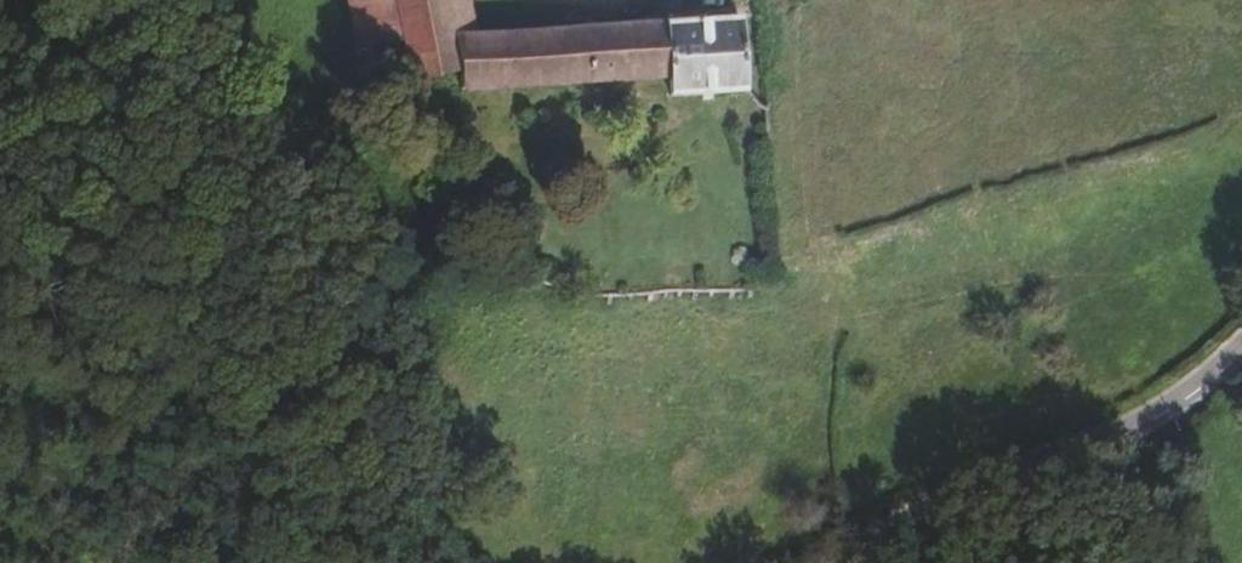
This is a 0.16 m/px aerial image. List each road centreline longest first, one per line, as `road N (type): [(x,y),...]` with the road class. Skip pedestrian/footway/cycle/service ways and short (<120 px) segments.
road 1 (residential): [(868,562),(890,541),(1125,429),(1218,361),(1241,332)]

